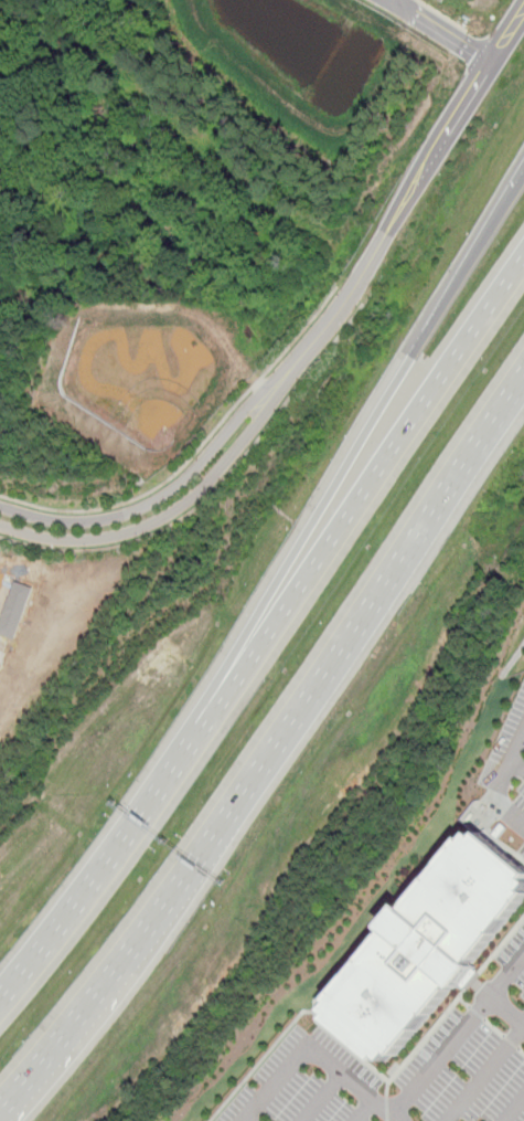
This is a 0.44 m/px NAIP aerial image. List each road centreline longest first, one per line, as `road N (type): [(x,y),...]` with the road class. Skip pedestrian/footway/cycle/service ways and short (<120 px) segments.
road 1 (motorway): [(523,257),(111,853),(0,997)]
road 2 (motorway): [(523,184),(227,683)]
road 3 (motorway): [(227,808),(523,370)]
road 4 (residential): [(0,526),(84,540),(157,521),(203,487),(298,362)]
road 5 (motorway): [(0,1101),(227,808)]
road 6 (residential): [(298,362),(185,478),(148,505),(75,522),(0,507)]
road 7 (residential): [(405,200),(523,7)]
road 8 (residential): [(298,362),(350,300),(405,200)]

